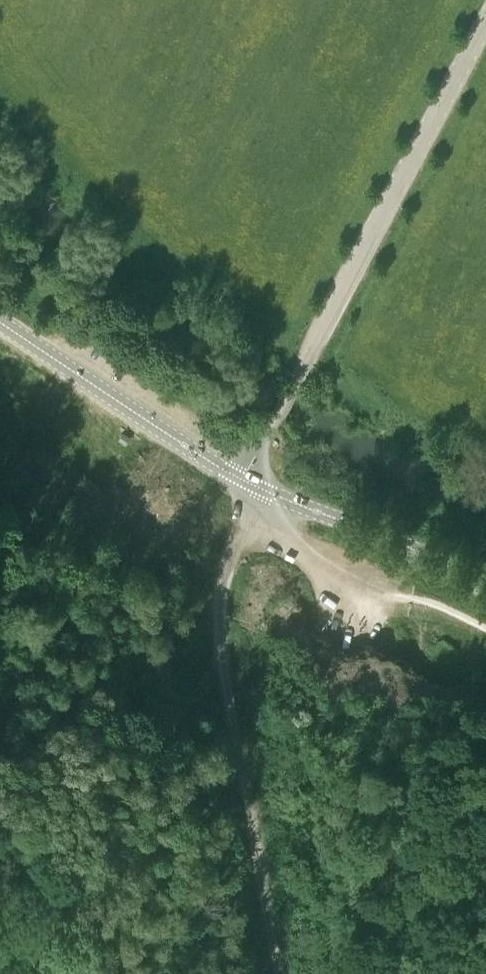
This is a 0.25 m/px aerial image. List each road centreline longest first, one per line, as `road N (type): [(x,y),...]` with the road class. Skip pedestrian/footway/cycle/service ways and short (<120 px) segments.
road 1 (unclassified): [(247,481),(485,20)]
road 2 (track): [(247,481),(244,515),(223,568),(220,645),(280,973)]
road 3 (unclassified): [(247,481),(0,322)]
road 4 (unclassified): [(485,586),(414,546),(247,481)]

